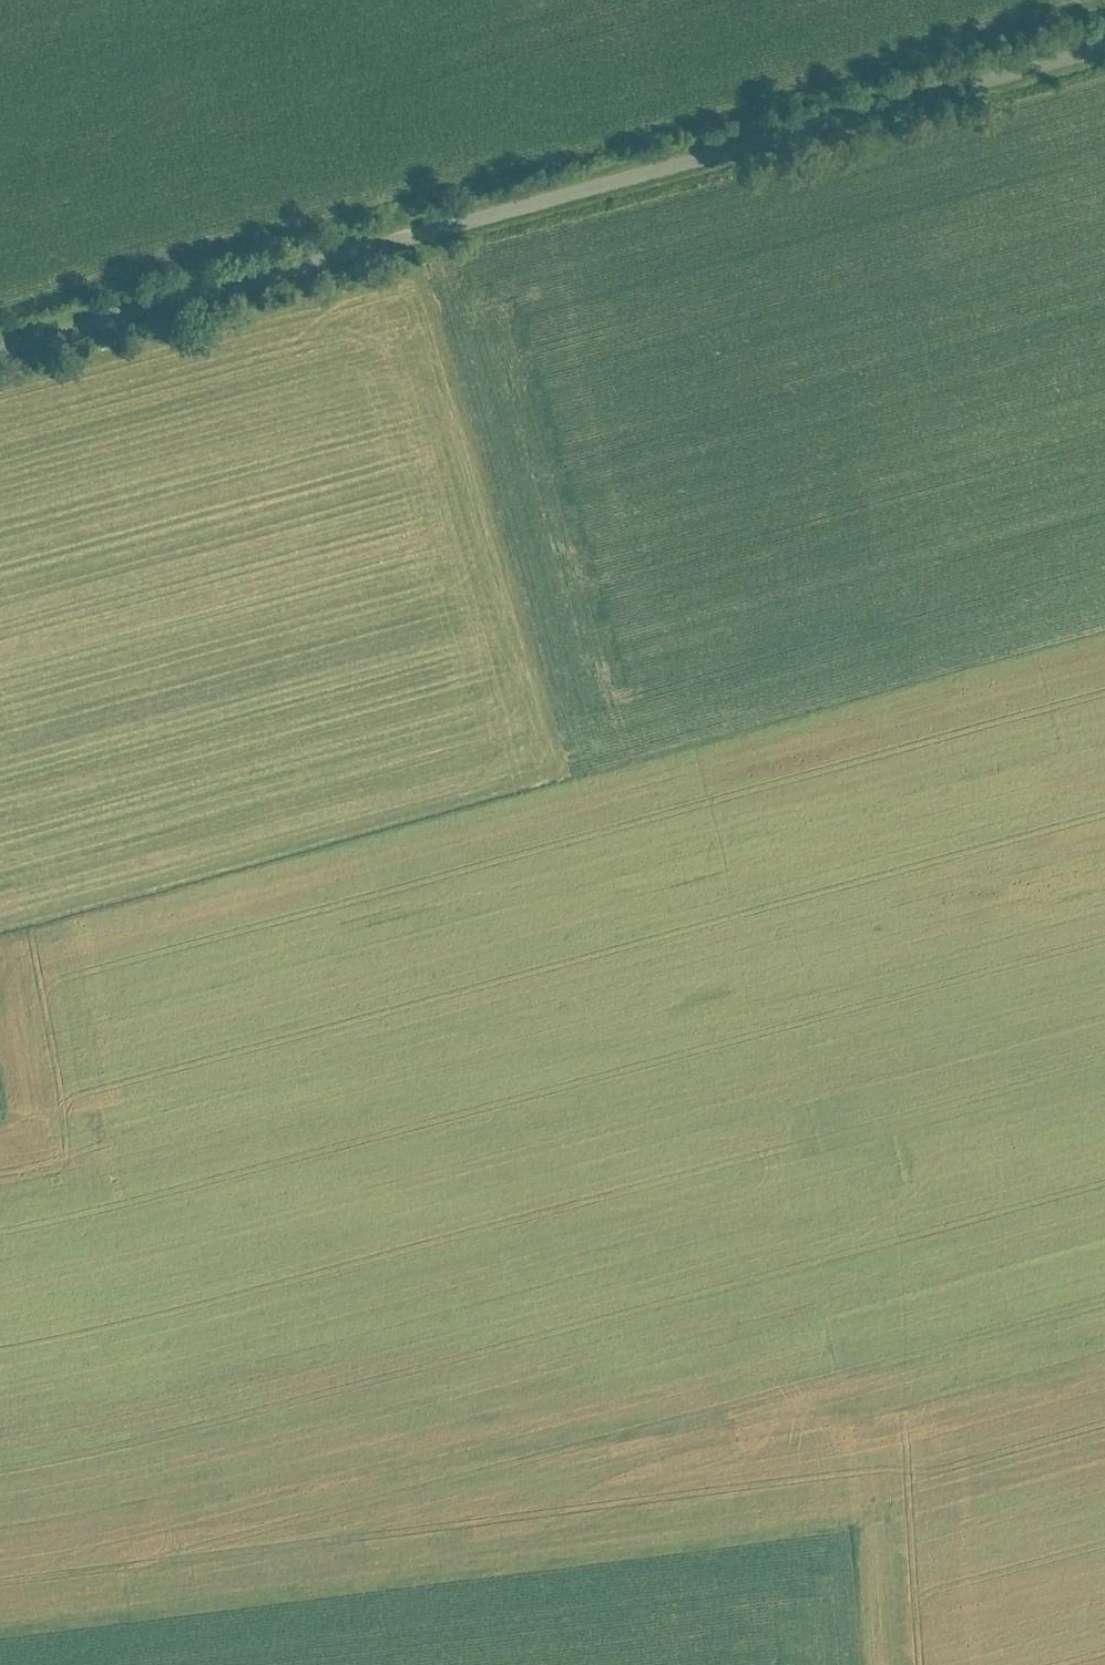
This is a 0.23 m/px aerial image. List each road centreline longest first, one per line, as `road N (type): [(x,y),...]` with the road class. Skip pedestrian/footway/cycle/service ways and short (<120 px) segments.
road 1 (unclassified): [(0,350),(1104,49)]

